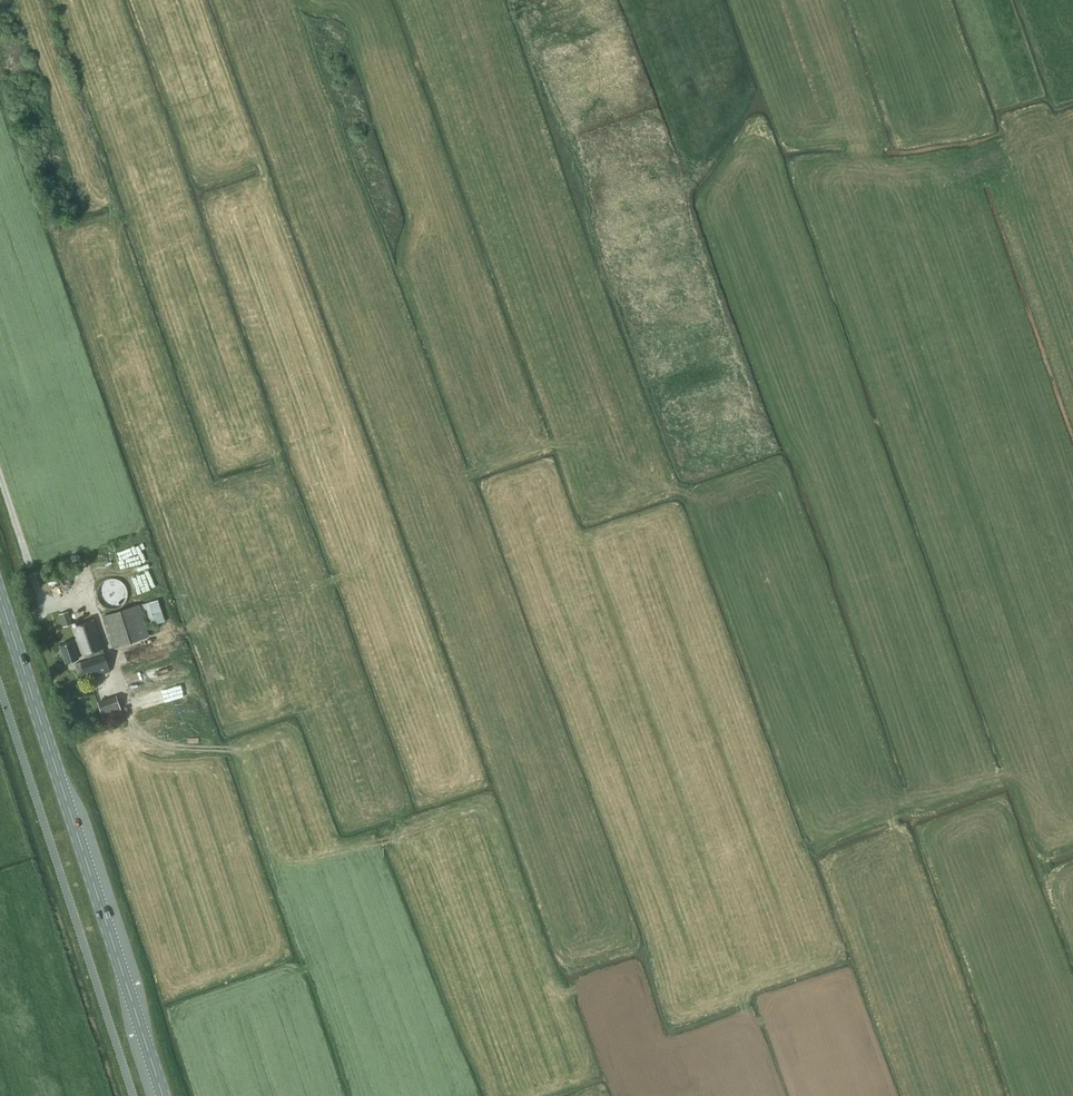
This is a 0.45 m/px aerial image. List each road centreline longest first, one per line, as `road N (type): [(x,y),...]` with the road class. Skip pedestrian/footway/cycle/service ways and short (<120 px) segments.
road 1 (primary): [(163,1095),(0,595)]

